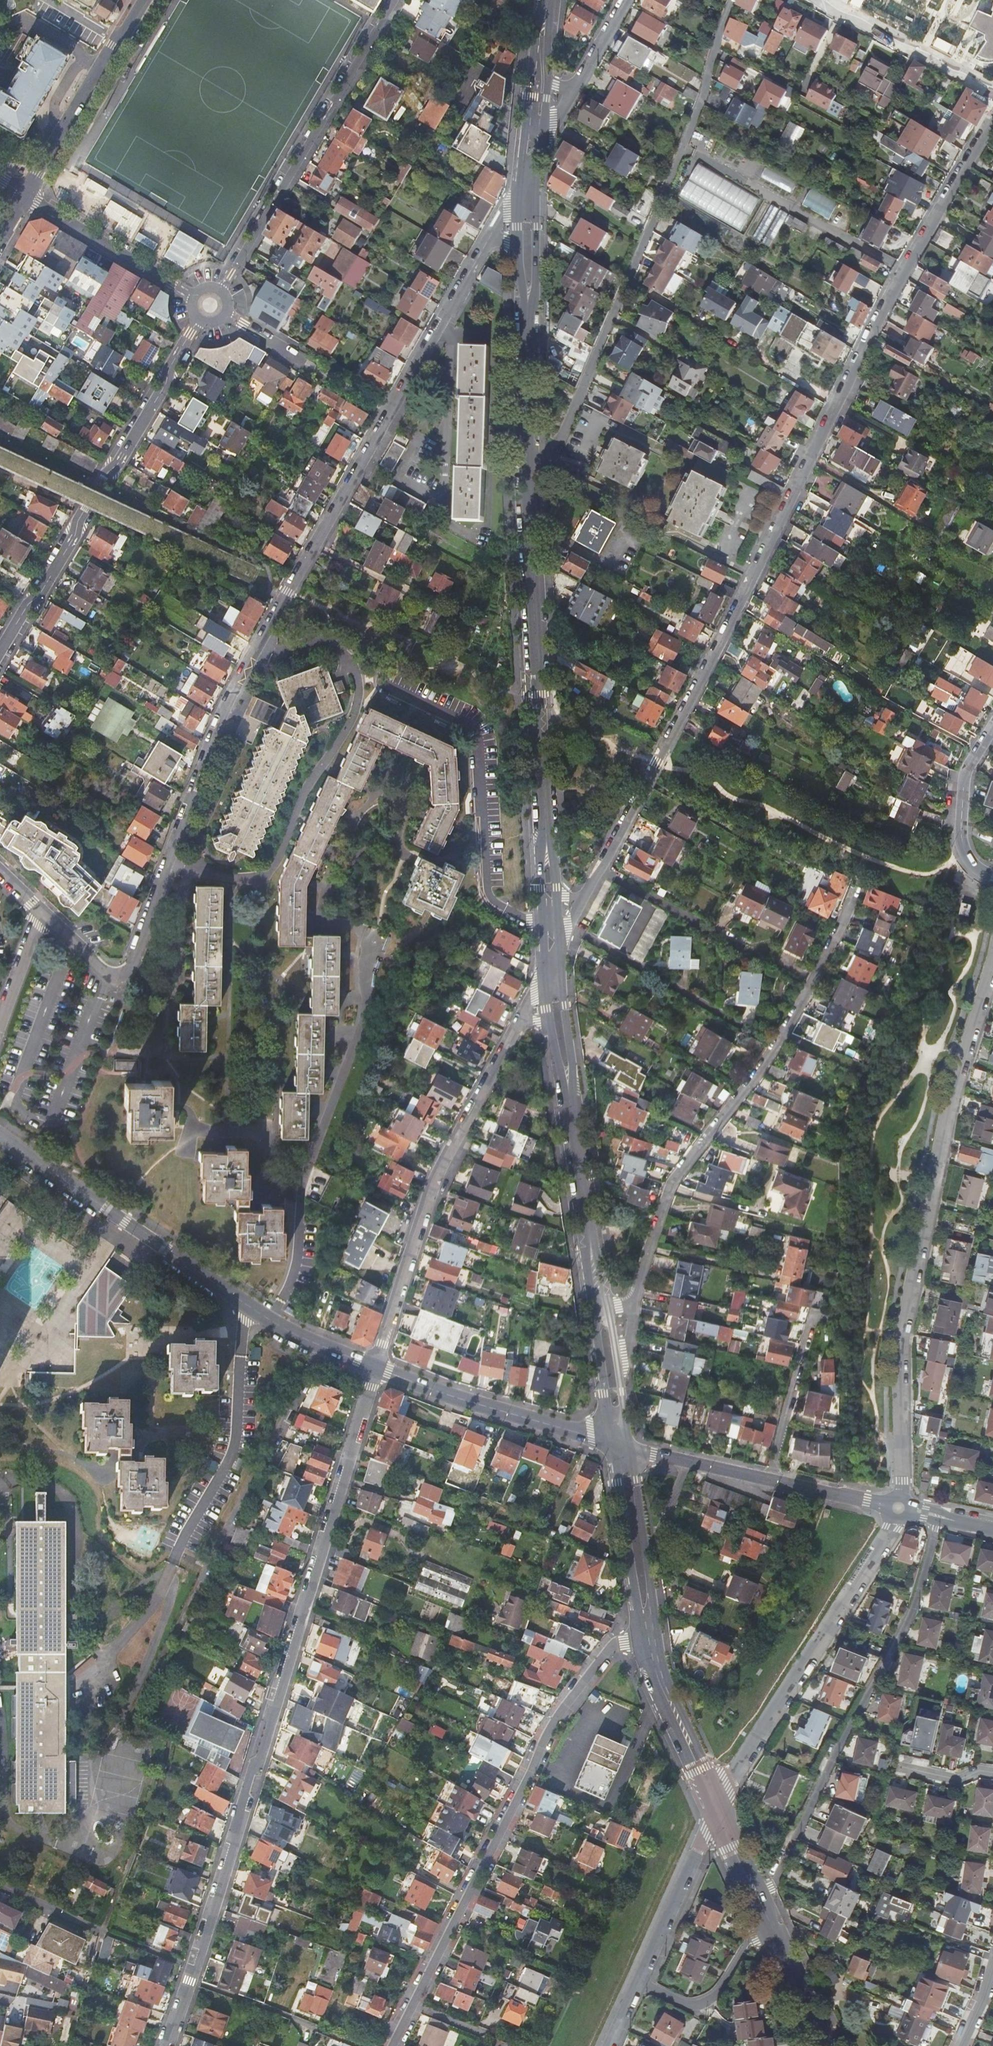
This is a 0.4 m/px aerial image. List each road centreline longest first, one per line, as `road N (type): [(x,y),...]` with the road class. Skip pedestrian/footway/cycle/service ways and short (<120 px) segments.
road 1 (residential): [(583,901),(754,585),(904,271),(992,116)]
road 2 (residential): [(110,977),(129,973),(225,712),(489,238)]
road 3 (residential): [(167,2045),(375,1368)]
road 4 (residential): [(898,1507),(900,1337),(946,1122),(992,966)]
road 5 (residential): [(527,465),(563,432),(704,99),(732,0)]
road 6 (residential): [(393,2045),(557,1717),(610,1647),(651,1634)]
road 7 (residential): [(634,1305),(673,1181),(762,1069),(858,889)]
road 8 (secondary): [(527,465),(549,894)]
road 9 (residential): [(940,1516),(915,1608),(776,1881),(759,1899)]
road 10 (residential): [(199,319),(41,593),(0,648)]
road 11 (residential): [(375,1368),(429,1194),(518,1026)]
road 12 (residential): [(718,1808),(898,1507)]
road 13 (residential): [(221,291),(395,0)]
road 14 (tertiary): [(0,1136),(246,1304)]
road 15 (residential): [(173,1564),(232,1457),(246,1304)]
road 16 (secondary): [(561,1037),(600,1308)]
road 17 (tertiary): [(375,1368),(621,1445)]
road 18 (tertiary): [(25,195),(142,0)]
road 19 (residential): [(816,0),(992,93)]
road 20 (residential): [(194,297),(25,195)]
road 21 (residential): [(636,1982),(718,1808)]
road 22 (secondary): [(621,1445),(651,1634)]
road 23 (secondary): [(651,1634),(661,1681),(718,1808)]
road 24 (residential): [(830,1319),(813,1316),(769,1480)]
road 25 (residential): [(773,1930),(748,1946),(717,1994),(701,2004),(685,2005),(636,1982)]
road 26 (residential): [(992,877),(973,865),(962,843),(964,781),(992,730)]
road 27 (secondary): [(528,308),(527,465)]
road 28 (tertiary): [(621,1445),(769,1480)]
road 29 (tertiary): [(246,1304),(375,1368)]
road 30 (tertiary): [(769,1480),(898,1507)]
road 31 (secondary): [(773,1930),(827,2045)]
road 32 (residential): [(199,1984),(316,2028)]
road 33 (residential): [(0,1024),(42,910)]

